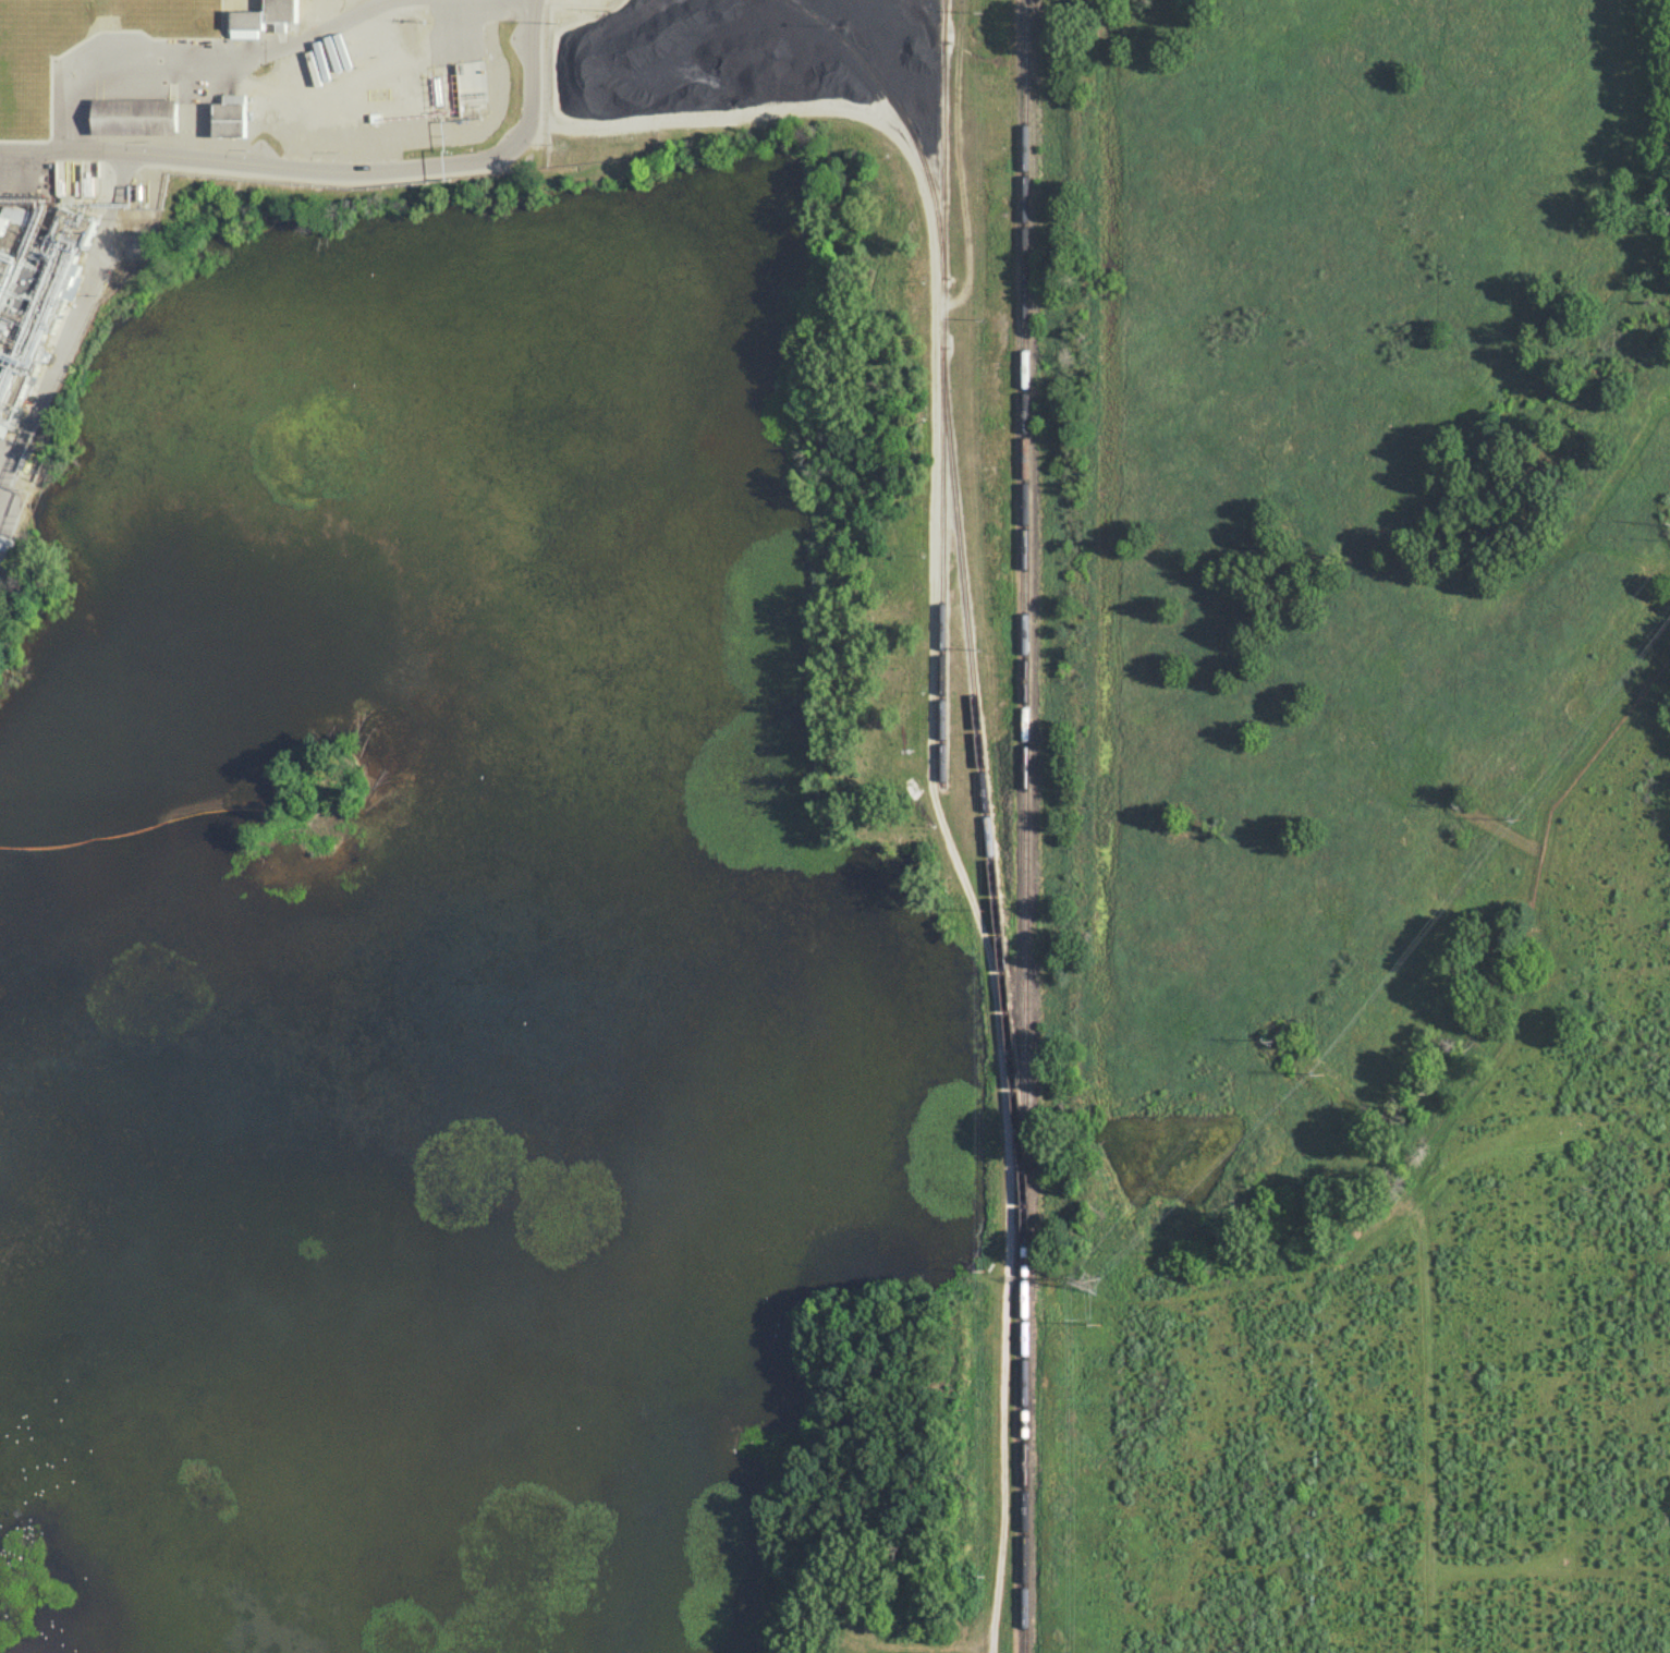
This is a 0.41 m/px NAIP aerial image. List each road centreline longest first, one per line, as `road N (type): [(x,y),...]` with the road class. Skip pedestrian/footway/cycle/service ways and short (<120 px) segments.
road 1 (residential): [(534,0),(531,118),(515,145),(488,160),(341,169),(0,148)]

